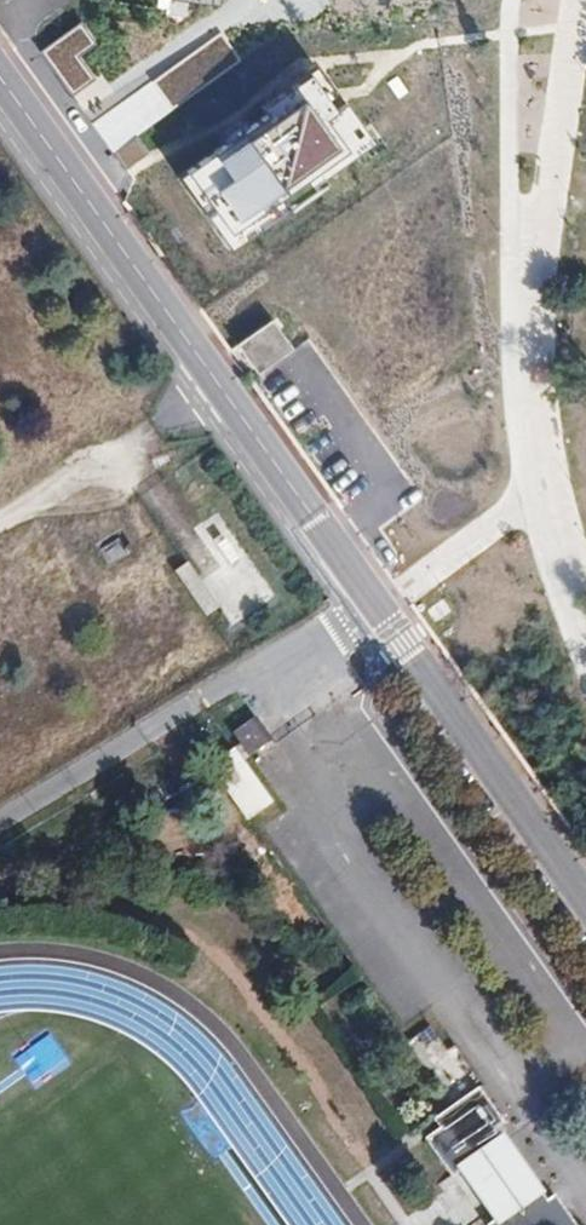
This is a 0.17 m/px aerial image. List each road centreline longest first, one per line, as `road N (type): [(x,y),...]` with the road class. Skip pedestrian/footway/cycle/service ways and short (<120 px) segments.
road 1 (residential): [(585,905),(79,192)]
road 2 (track): [(0,531),(165,433),(217,386)]
road 3 (residential): [(0,77),(25,59),(108,172),(79,192)]
road 4 (track): [(126,456),(240,611)]
road 5 (residential): [(79,192),(0,82)]

